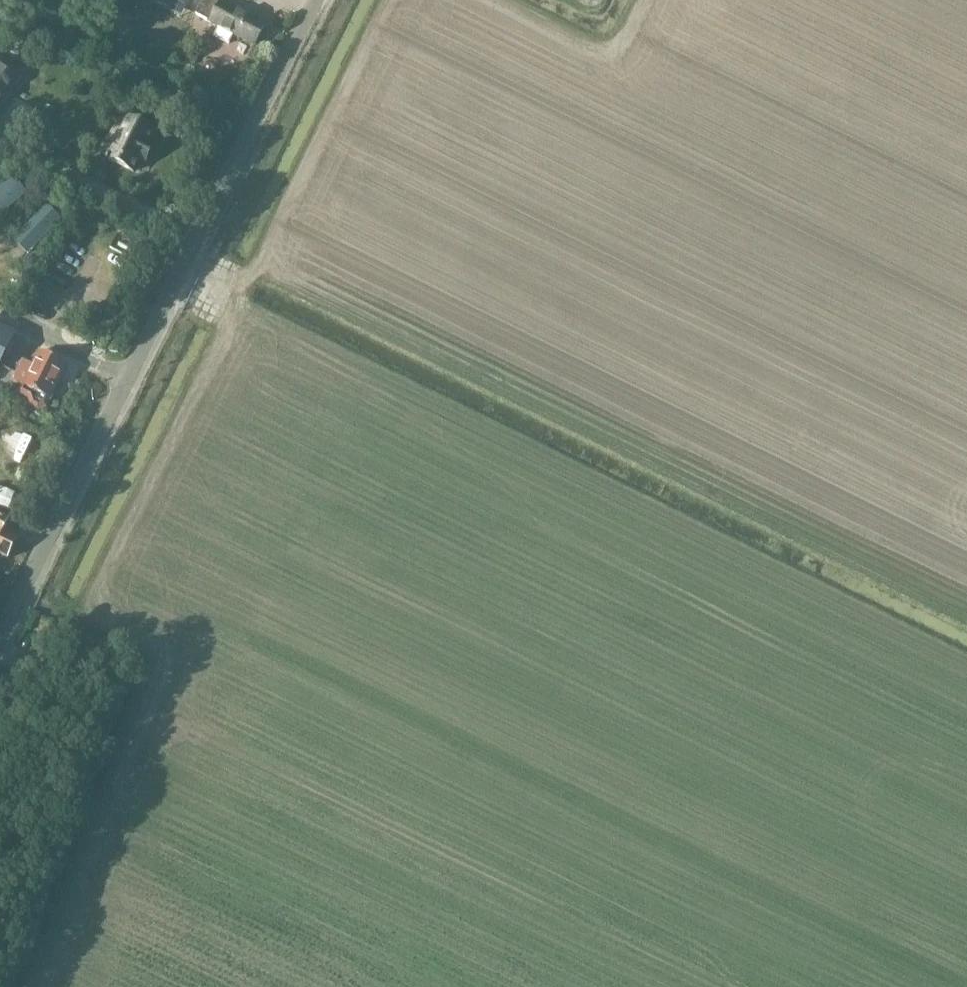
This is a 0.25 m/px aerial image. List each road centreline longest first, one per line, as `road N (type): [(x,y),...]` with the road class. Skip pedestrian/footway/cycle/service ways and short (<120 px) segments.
road 1 (unclassified): [(0,631),(313,0)]

